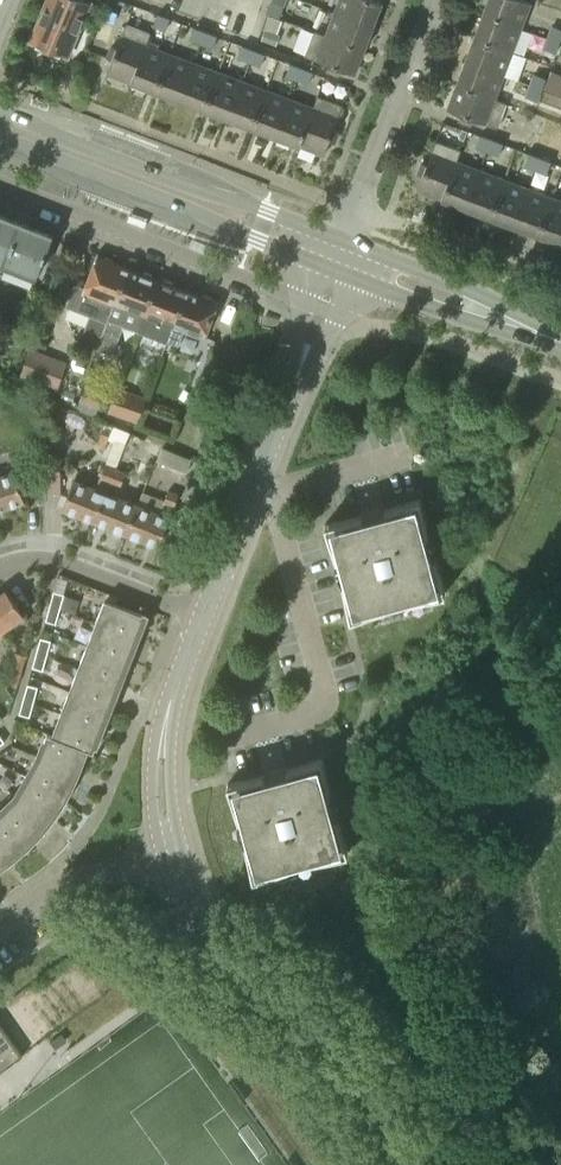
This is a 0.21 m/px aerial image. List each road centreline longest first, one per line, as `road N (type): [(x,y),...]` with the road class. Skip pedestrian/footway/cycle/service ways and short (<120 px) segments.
road 1 (tertiary): [(402,1164),(374,1097),(350,1065),(223,949),(173,860)]
road 2 (tertiary): [(203,615),(335,270)]
road 3 (tertiary): [(344,241),(0,109)]
road 4 (tertiary): [(0,135),(335,270)]
road 5 (residential): [(344,241),(434,0)]
road 6 (tertiary): [(173,860),(163,814),(165,724),(203,615)]
road 7 (tertiary): [(560,341),(477,291),(344,241)]
road 8 (tertiary): [(335,270),(470,319),(560,341)]
road 9 (residential): [(203,615),(54,561),(0,566)]
road 10 (residential): [(0,924),(73,880),(173,860)]

